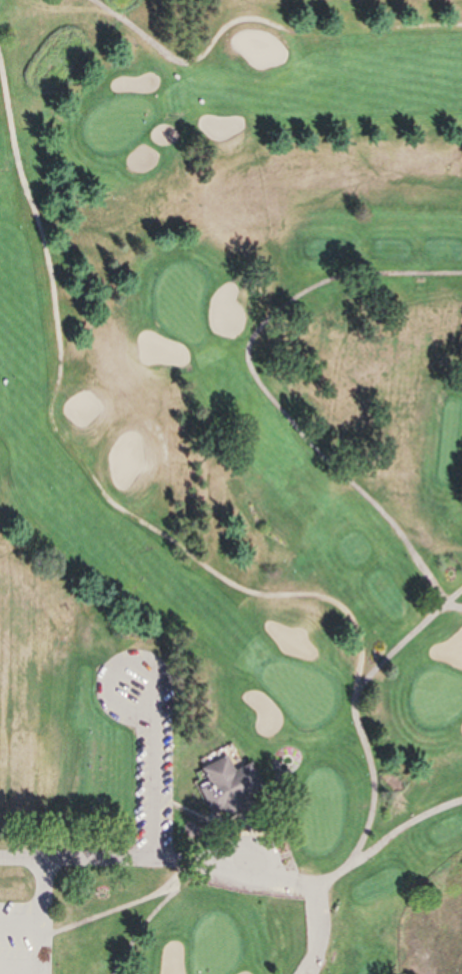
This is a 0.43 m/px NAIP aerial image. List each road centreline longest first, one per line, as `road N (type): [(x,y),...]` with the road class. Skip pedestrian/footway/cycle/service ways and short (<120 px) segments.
road 1 (residential): [(165,862),(0,859)]

